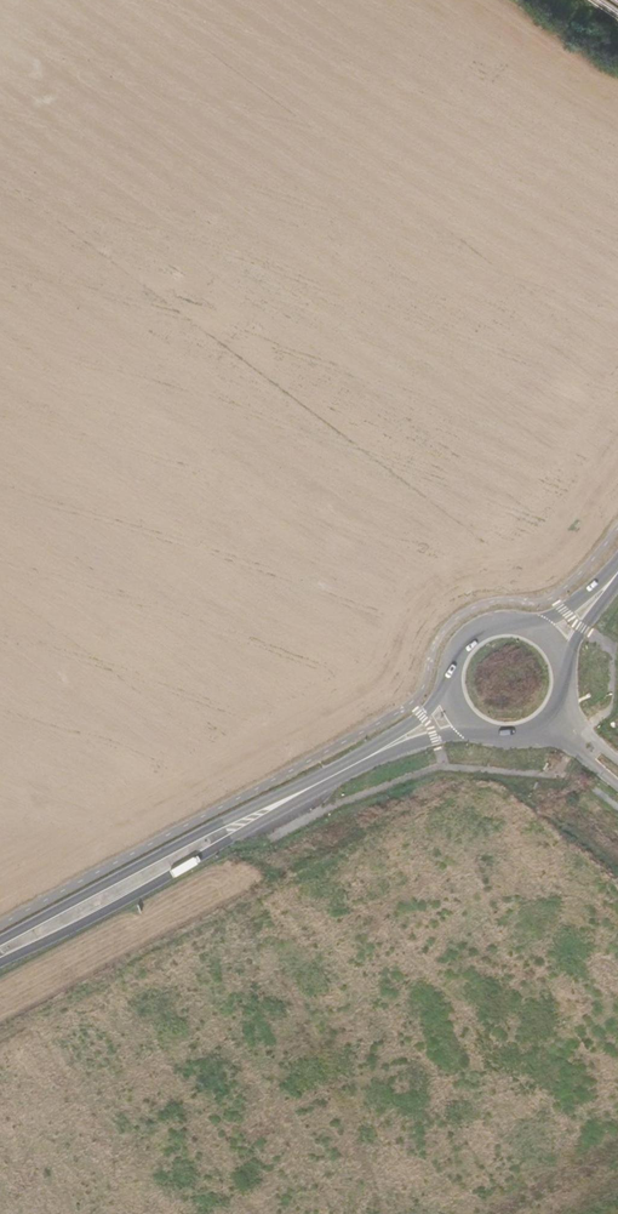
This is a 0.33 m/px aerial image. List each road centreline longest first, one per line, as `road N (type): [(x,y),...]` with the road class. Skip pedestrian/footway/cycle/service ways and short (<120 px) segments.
road 1 (secondary): [(0,953),(459,709)]
road 2 (secondary): [(459,709),(504,736),(538,728),(563,693),(559,656),(548,640)]
road 3 (secondary): [(548,640),(512,623),(473,635),(452,670),(459,709)]

